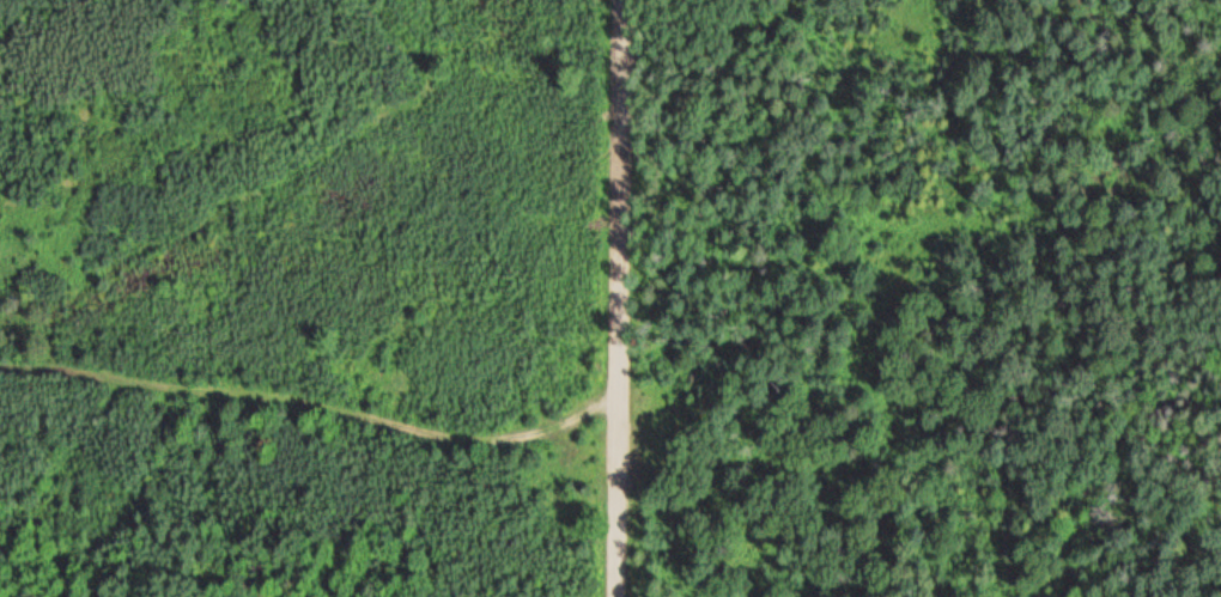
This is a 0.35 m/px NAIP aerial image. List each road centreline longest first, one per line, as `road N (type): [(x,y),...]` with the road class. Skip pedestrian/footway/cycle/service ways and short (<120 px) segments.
road 1 (residential): [(611,596),(620,0)]

